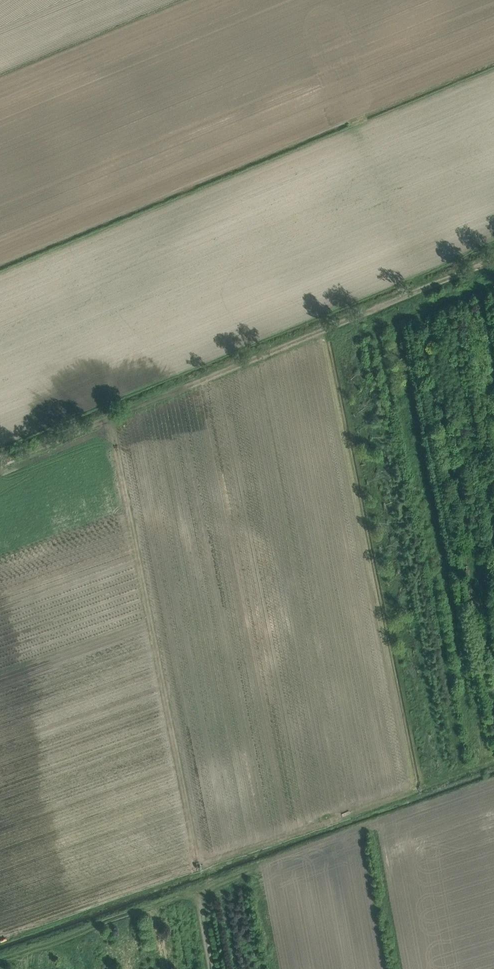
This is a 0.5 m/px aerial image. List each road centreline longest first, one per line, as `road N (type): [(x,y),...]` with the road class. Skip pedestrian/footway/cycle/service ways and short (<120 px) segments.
road 1 (track): [(493,265),(0,471)]

